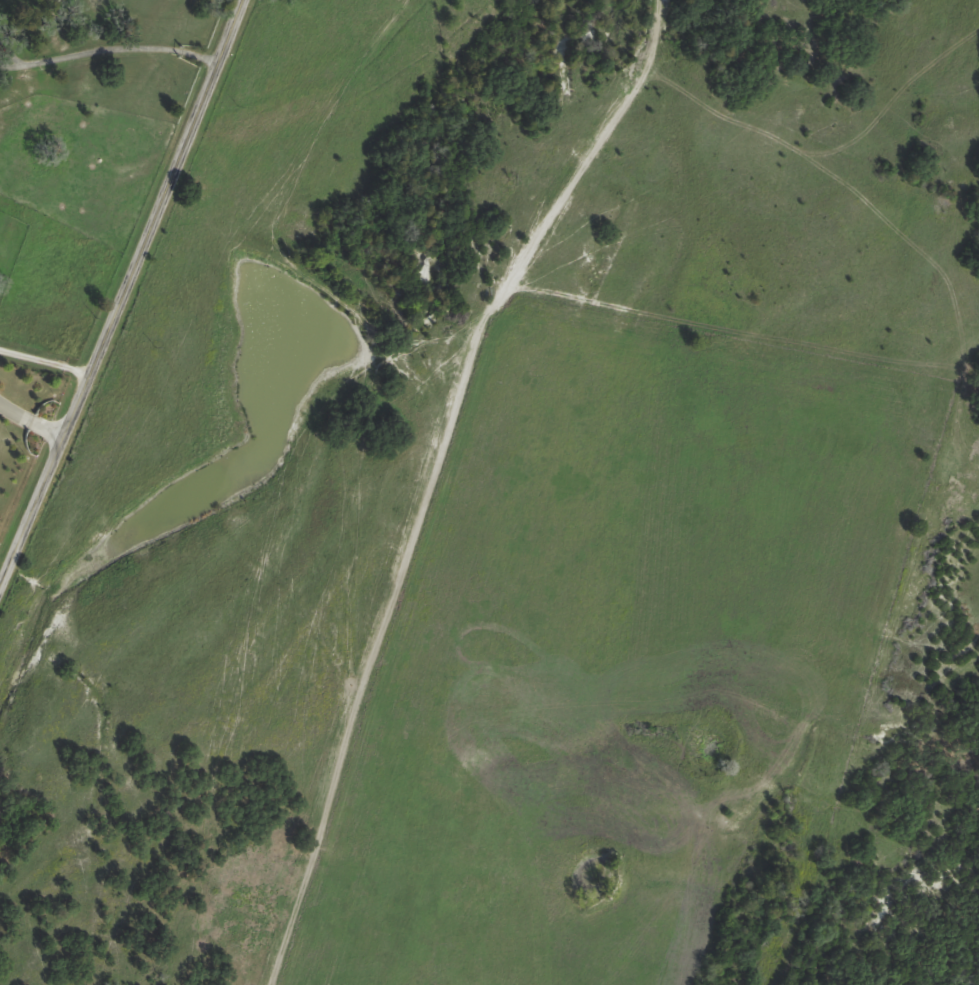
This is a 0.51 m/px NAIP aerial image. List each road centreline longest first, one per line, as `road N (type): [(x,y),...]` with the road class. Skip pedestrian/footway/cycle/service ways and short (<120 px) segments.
road 1 (residential): [(0,578),(134,277),(240,0)]

